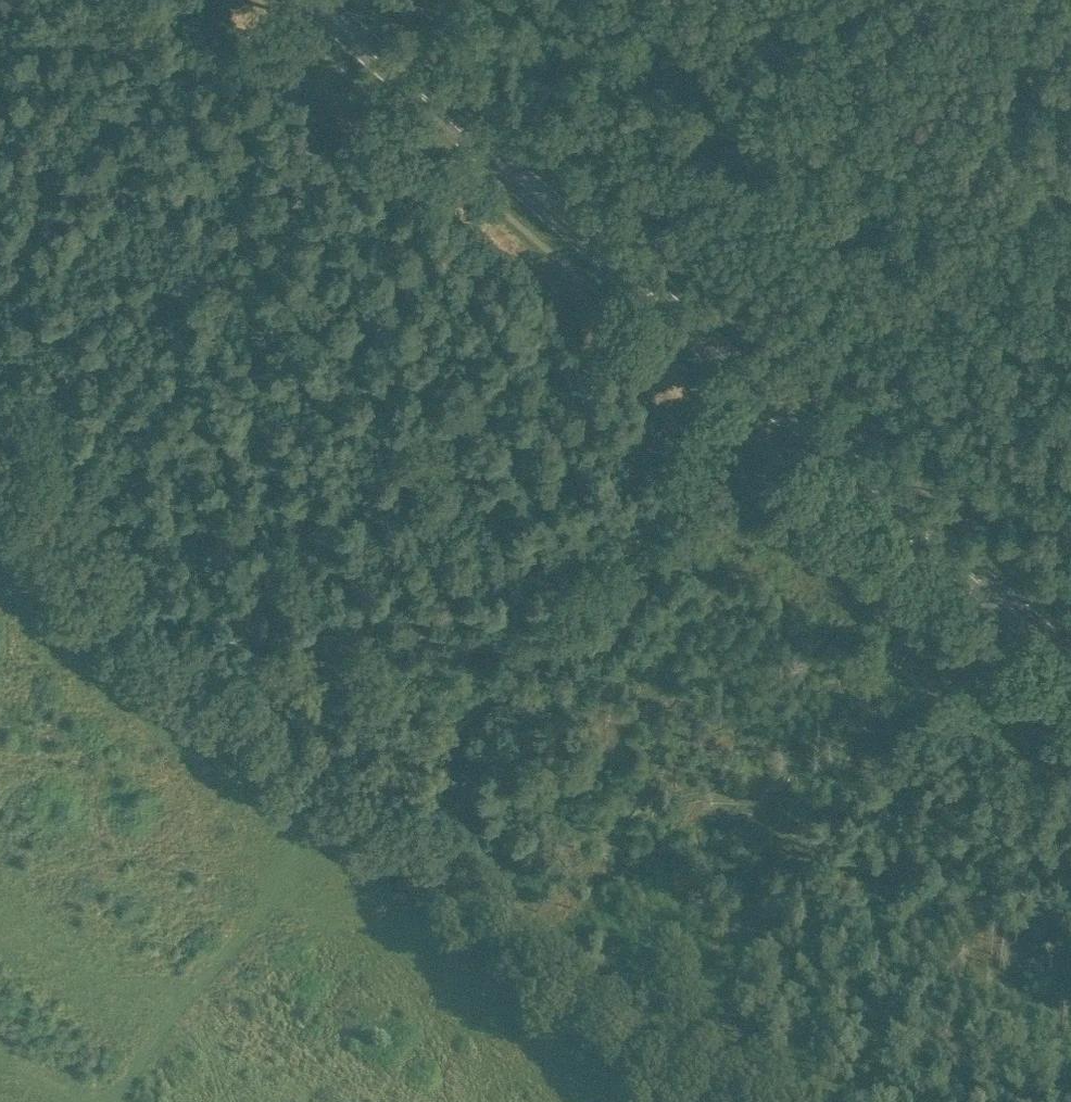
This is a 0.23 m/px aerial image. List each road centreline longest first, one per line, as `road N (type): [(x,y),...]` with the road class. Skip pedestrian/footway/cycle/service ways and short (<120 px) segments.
road 1 (primary): [(1070,655),(313,0)]
road 2 (track): [(309,796),(339,806),(370,804),(675,560),(800,425)]
road 3 (track): [(0,525),(309,796)]

